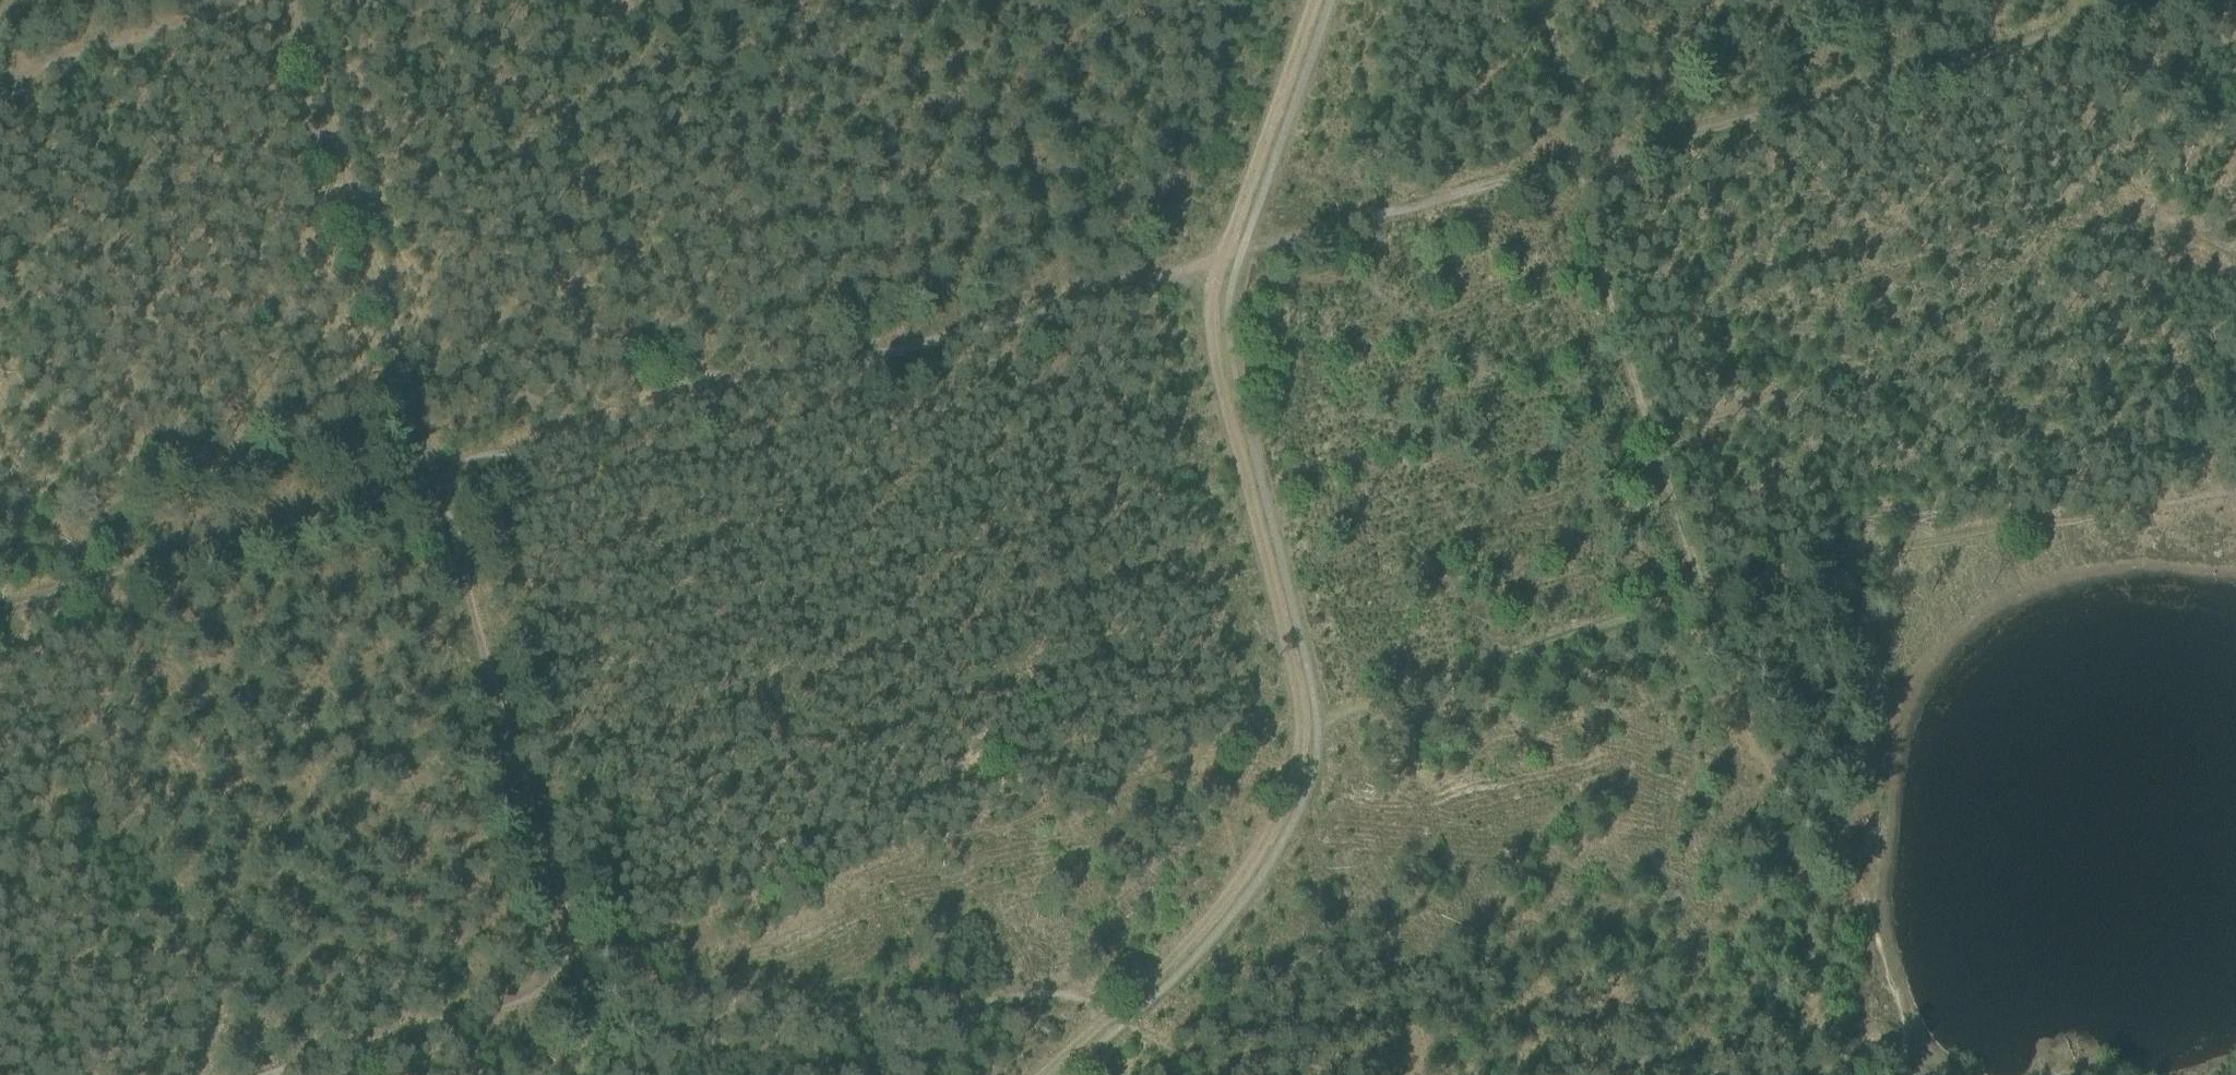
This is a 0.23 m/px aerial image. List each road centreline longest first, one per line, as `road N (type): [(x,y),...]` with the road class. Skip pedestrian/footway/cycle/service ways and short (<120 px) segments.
road 1 (track): [(2080,21),(437,481)]
road 2 (track): [(437,481),(575,972),(252,1074)]
road 3 (track): [(437,481),(0,603)]

